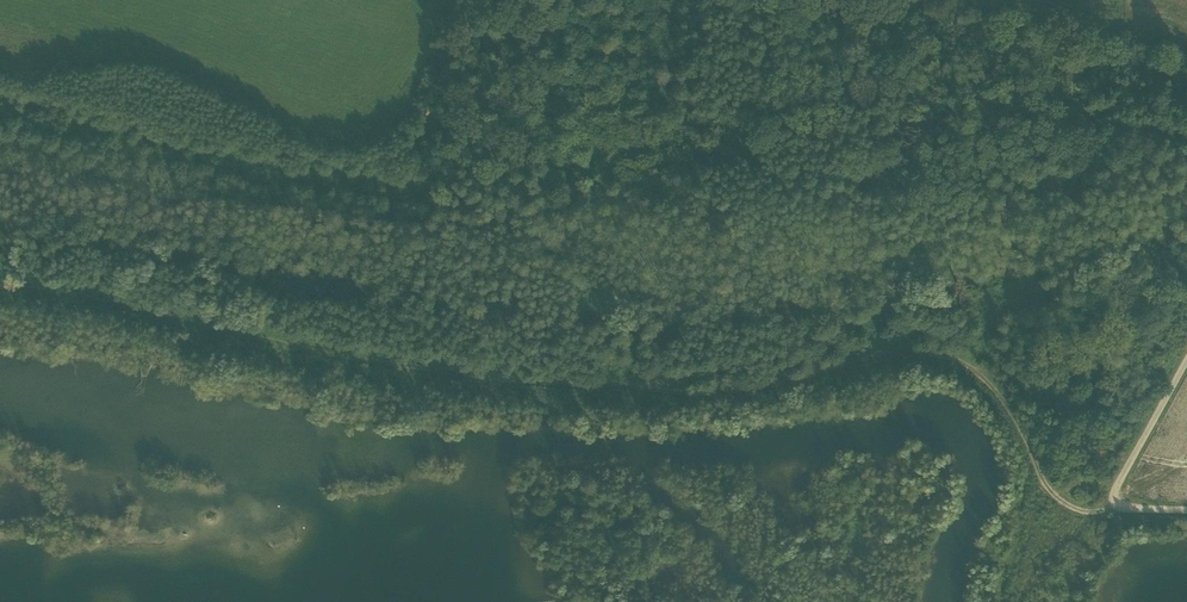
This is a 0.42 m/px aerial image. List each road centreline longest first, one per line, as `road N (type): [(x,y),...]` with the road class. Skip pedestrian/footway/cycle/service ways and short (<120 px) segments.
road 1 (track): [(1186,55),(1167,36),(776,10),(732,0)]
road 2 (track): [(1186,511),(1117,508),(1106,500),(1186,342)]

